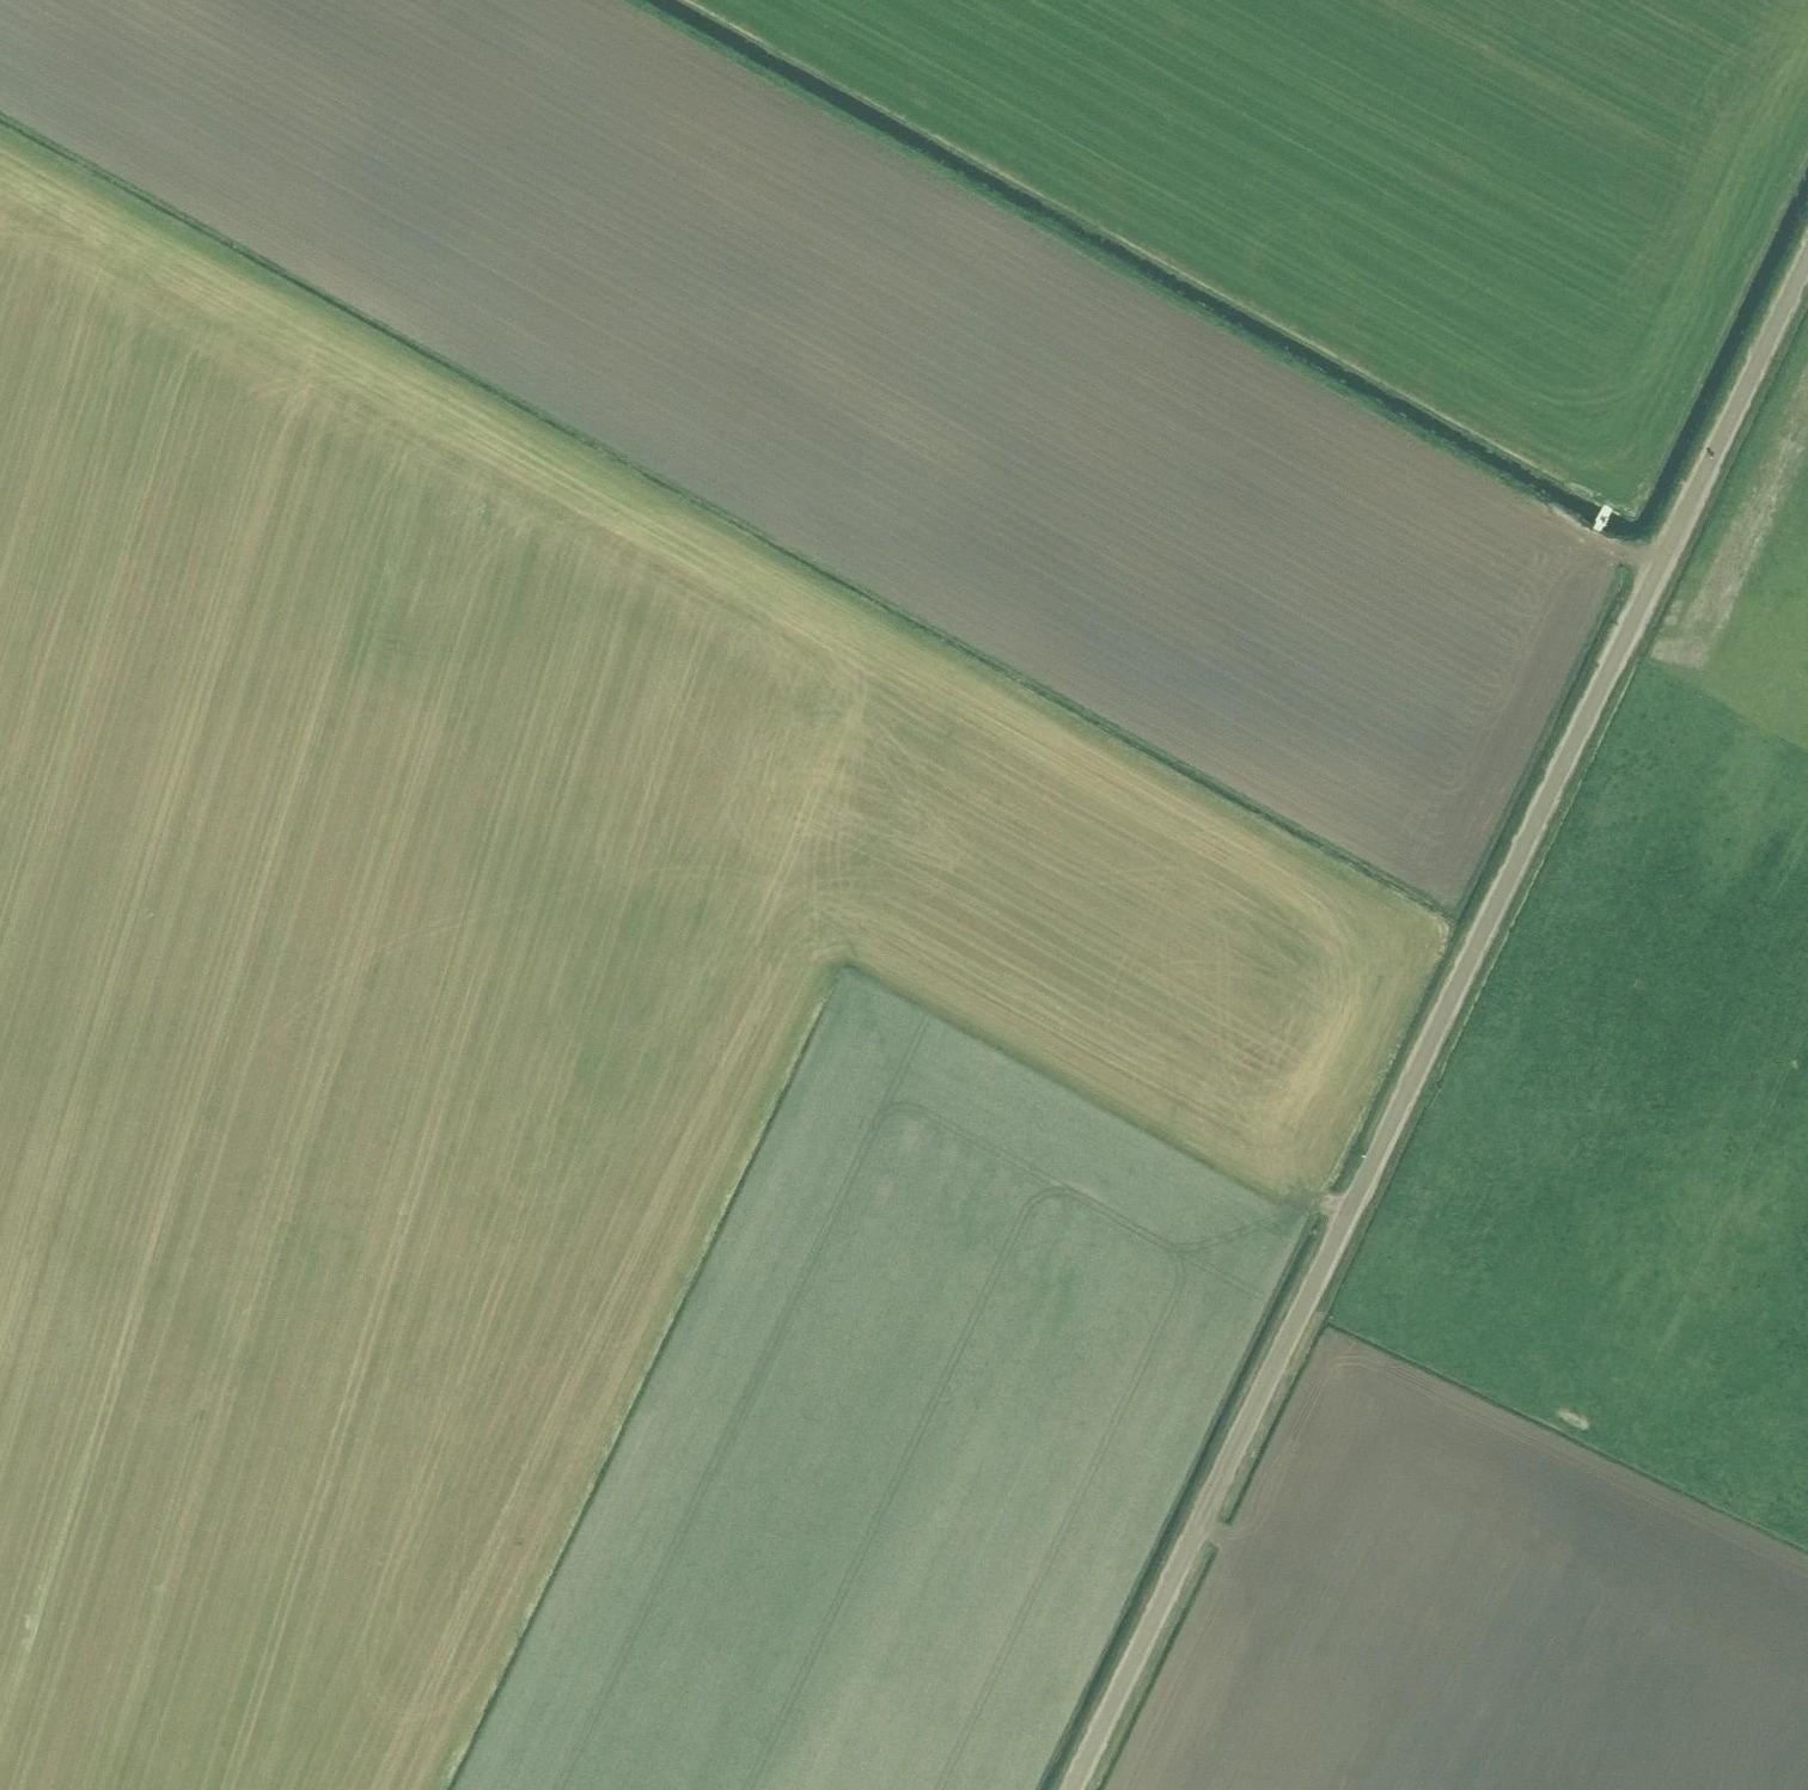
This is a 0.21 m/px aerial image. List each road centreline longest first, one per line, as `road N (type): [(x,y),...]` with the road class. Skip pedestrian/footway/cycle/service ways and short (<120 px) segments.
road 1 (unclassified): [(1070,1789),(1807,252)]

